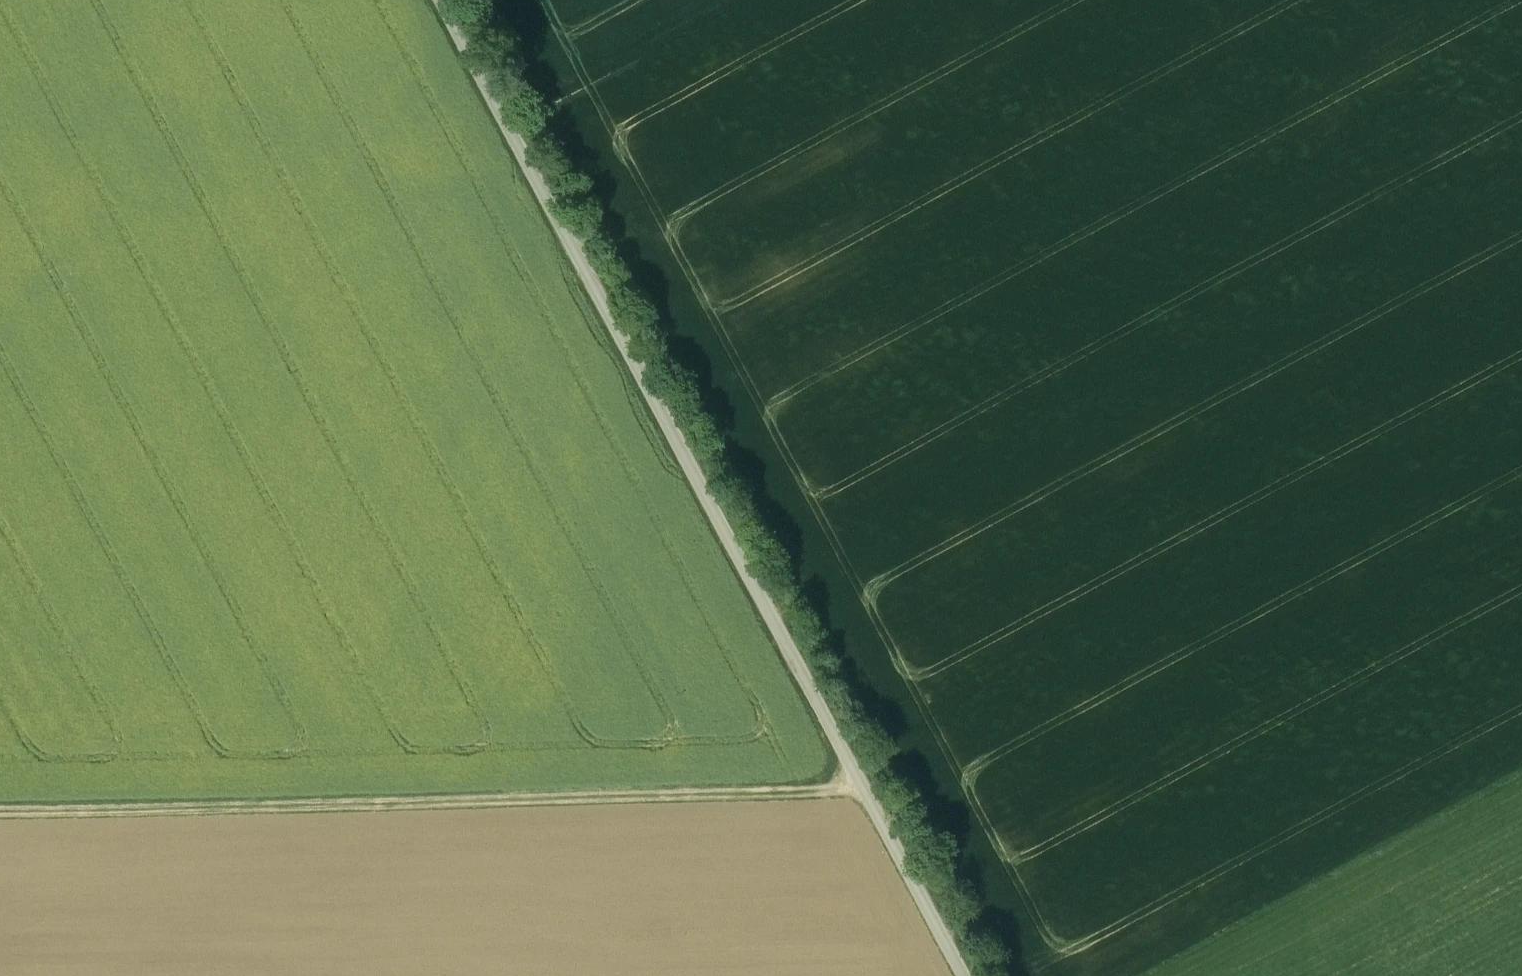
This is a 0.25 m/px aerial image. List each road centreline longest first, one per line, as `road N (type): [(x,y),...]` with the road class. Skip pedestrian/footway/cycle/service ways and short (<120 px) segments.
road 1 (track): [(0,805),(862,784)]

